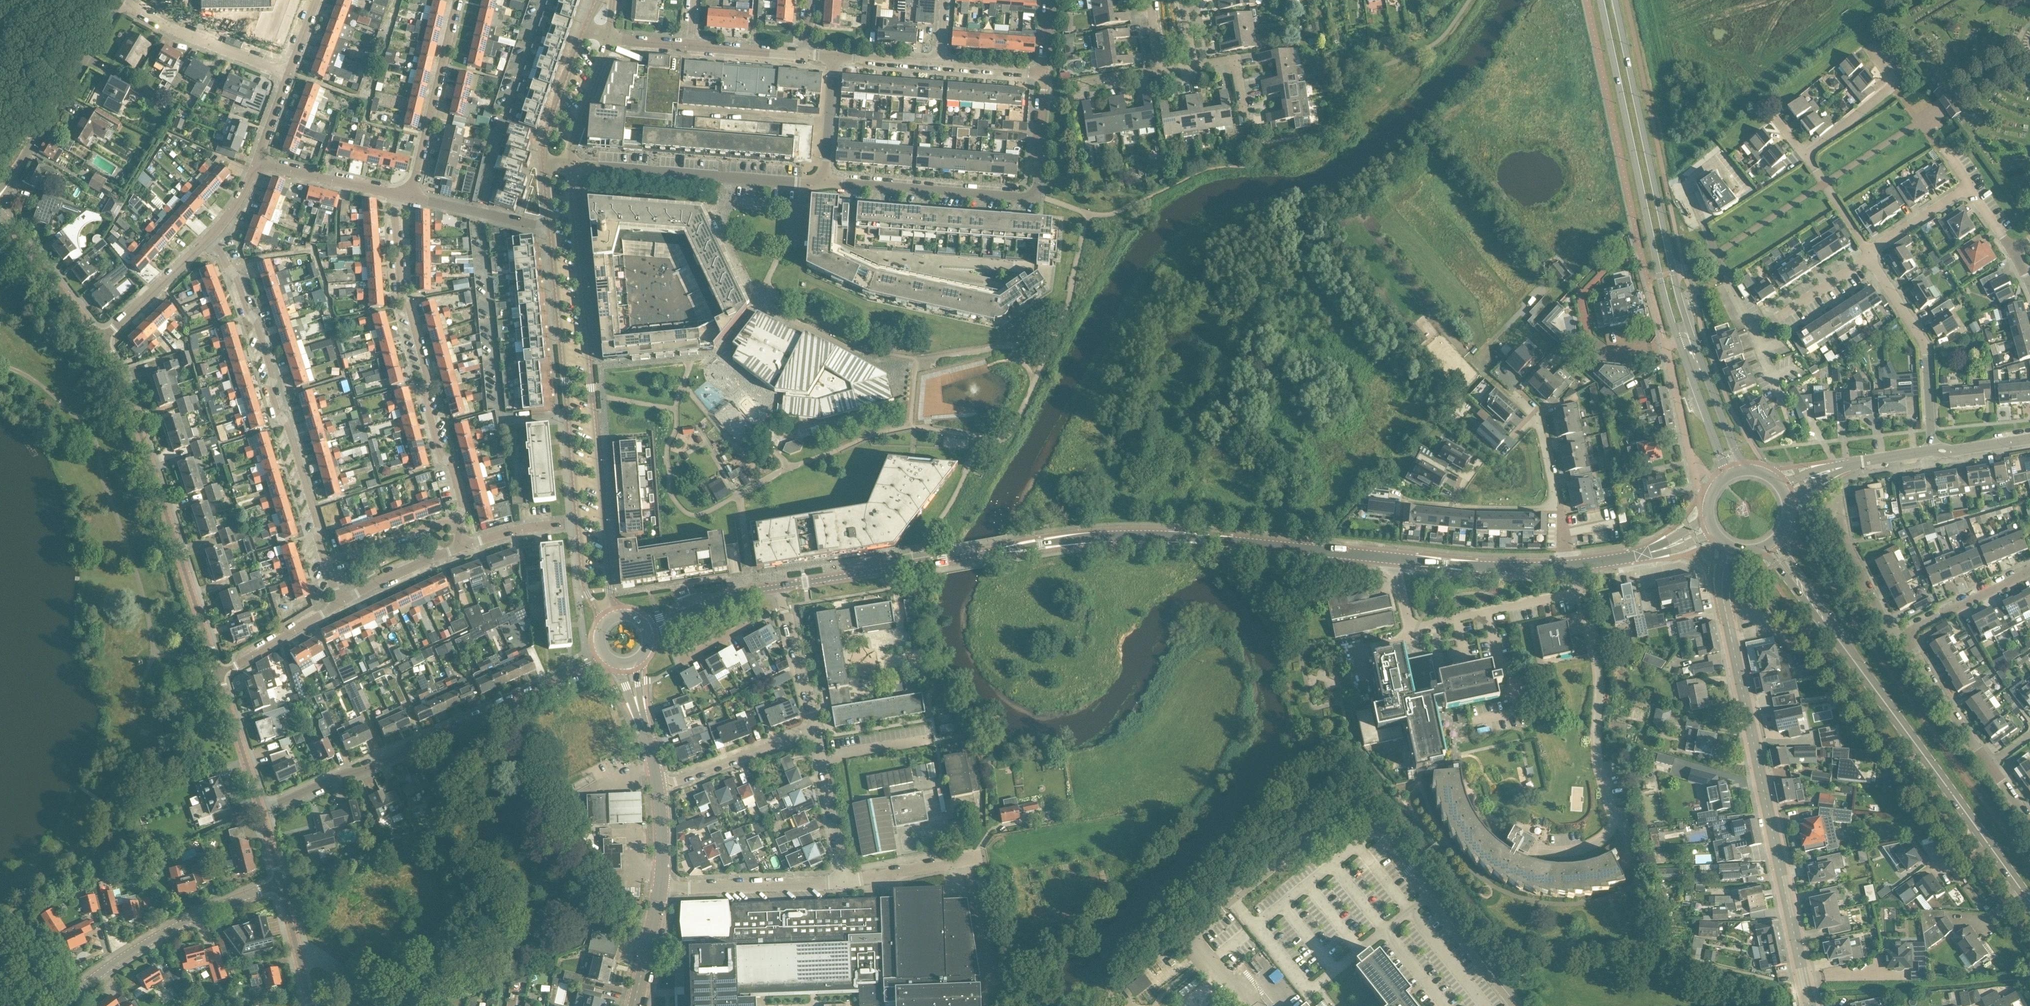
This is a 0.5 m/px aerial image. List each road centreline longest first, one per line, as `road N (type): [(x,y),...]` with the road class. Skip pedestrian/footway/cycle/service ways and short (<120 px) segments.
road 1 (tertiary): [(779,586),(1113,535),(1505,568),(1572,565)]
road 2 (residential): [(1810,1005),(1725,609),(1723,575),(1732,547)]
road 3 (residential): [(625,616),(609,590),(570,165)]
road 4 (residential): [(1231,899),(1358,806),(1518,1005)]
road 5 (residential): [(261,810),(541,691),(604,654)]
road 6 (secondary): [(1600,0),(1682,345)]
road 7 (unclassified): [(218,675),(102,340)]
road 8 (residential): [(1539,852),(1590,847),(1616,819),(1596,744),(1600,671),(1572,565)]
road 9 (residential): [(209,238),(256,322),(326,560)]
road 10 (residential): [(455,518),(462,506),(451,464),(439,454),(423,394),(428,379),(401,294),(398,194)]
road 11 (secondary): [(2029,903),(1839,638)]
road 12 (residential): [(553,229),(580,522)]
road 13 (secondary): [(1674,271),(1614,0)]
road 14 (tertiary): [(59,1005),(157,937),(281,882)]
road 15 (residential): [(824,181),(570,165)]
road 16 (residential): [(0,196),(118,0)]
road 17 (residential): [(1036,198),(824,181)]
road 18 (residential): [(1933,450),(1924,344),(1869,254)]
road 19 (residential): [(412,196),(457,0)]
road 20 (unclassified): [(288,75),(118,0)]
road 21 (residential): [(659,888),(844,881)]
road 22 (residential): [(816,731),(658,787)]
road 23 (unclassified): [(102,340),(0,214)]
road 24 (residential): [(1780,398),(1715,254)]
road 25 (residential): [(1682,345),(1664,349),(1698,484)]
road 26 (residential): [(1990,766),(1904,635)]
road 27 (residential): [(1869,48),(1893,84),(1806,156)]
road 28 (residential): [(844,881),(816,731)]
road 29 (residential): [(1715,254),(1687,184),(1717,162),(1742,193)]
road 30 (unclassified): [(816,731),(779,586)]
road 31 (residential): [(102,340),(209,238)]
road 32 (residential): [(398,194),(256,163)]
road 33 (residential): [(553,229),(412,196)]
road 34 (tertiary): [(644,630),(728,595),(779,586)]
road 35 (residential): [(1904,635),(1883,619),(1835,513)]
road 36 (unclassified): [(261,810),(218,675)]
road 37 (residential): [(218,675),(339,603)]
road 38 (secondary): [(1741,473),(1693,341)]
road 39 (residential): [(1904,635),(2029,571)]
road 40 (secondary): [(1682,345),(1727,478)]
road 41 (residential): [(844,881),(980,858)]
road 42 (residential): [(339,603),(464,545)]
road 43 (residential): [(455,518),(326,560)]
road 44 (residential): [(584,31),(545,158)]
road 45 (residential): [(570,165),(608,38)]
road 46 (residential): [(1514,395),(1541,424),(1561,510)]
road 47 (tertiary): [(658,787),(628,663)]
road 48 (residential): [(824,181),(835,56)]
road 49 (tertiary): [(634,1005),(659,888)]

